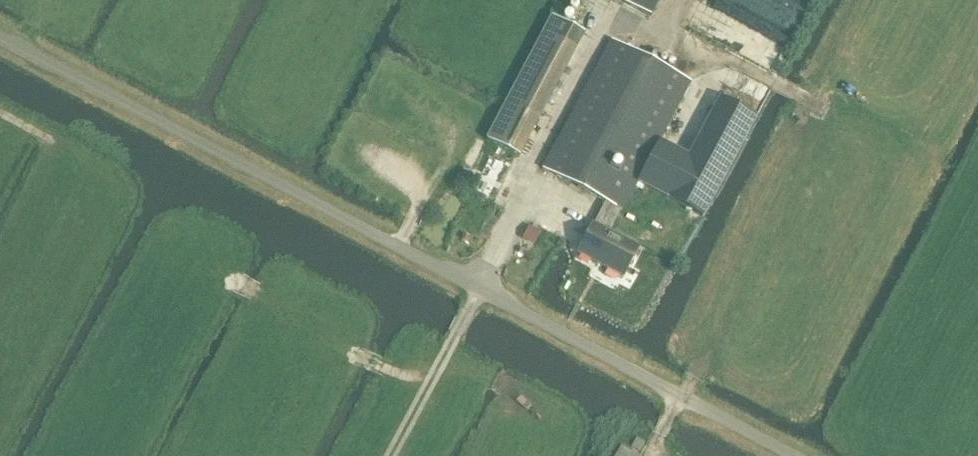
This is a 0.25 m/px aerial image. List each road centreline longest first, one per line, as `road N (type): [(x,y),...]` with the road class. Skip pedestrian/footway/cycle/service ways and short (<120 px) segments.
road 1 (unclassified): [(792,455),(0,38)]
road 2 (track): [(876,71),(682,397)]
road 3 (track): [(392,455),(433,380),(357,358)]

